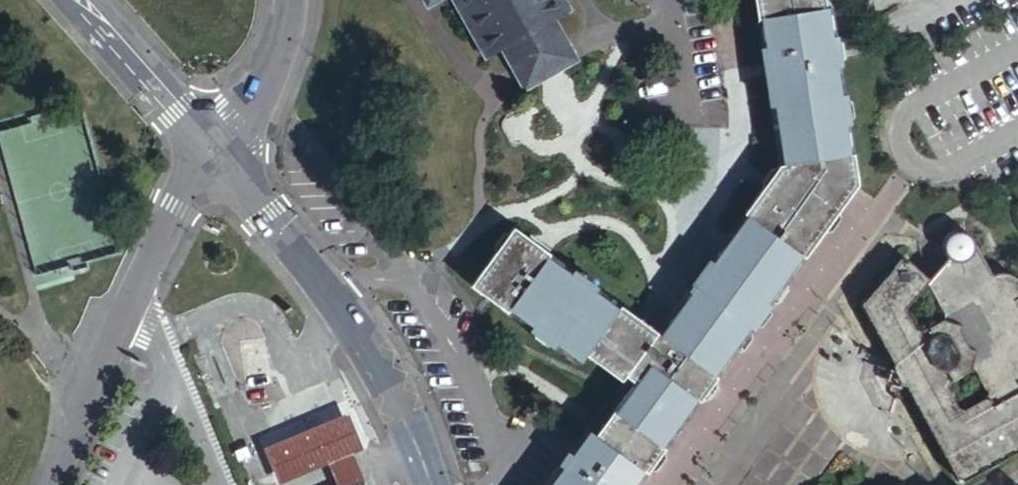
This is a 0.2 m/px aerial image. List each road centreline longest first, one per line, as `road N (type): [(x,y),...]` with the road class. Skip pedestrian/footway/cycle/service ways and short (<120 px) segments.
road 1 (tertiary): [(432,484),(357,326),(214,152)]
road 2 (unclassified): [(214,152),(166,216),(45,484)]
road 3 (tertiary): [(214,152),(77,0)]
road 4 (tertiary): [(214,152),(250,111),(293,0)]

